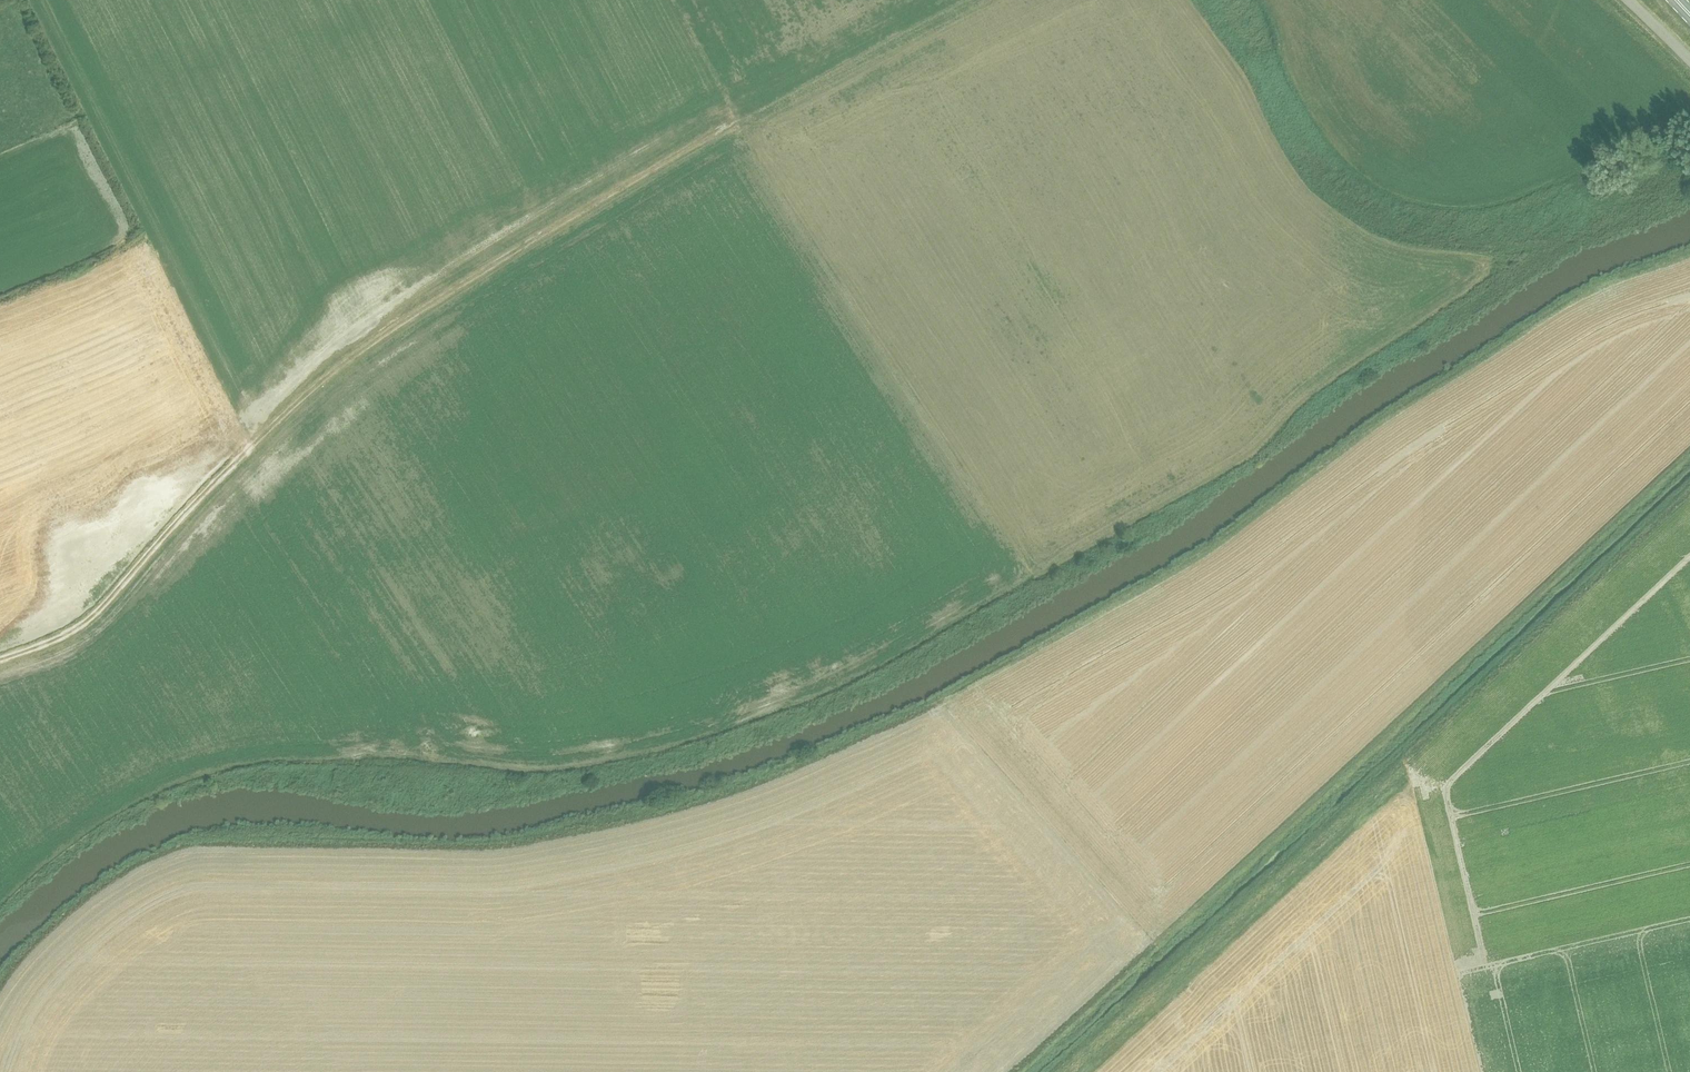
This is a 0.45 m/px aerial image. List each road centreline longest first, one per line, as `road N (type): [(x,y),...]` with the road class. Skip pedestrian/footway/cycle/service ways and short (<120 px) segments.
road 1 (track): [(0,656),(55,639),(90,617),(301,396),(386,330),(737,118)]
road 2 (track): [(1010,1071),(1138,959)]

